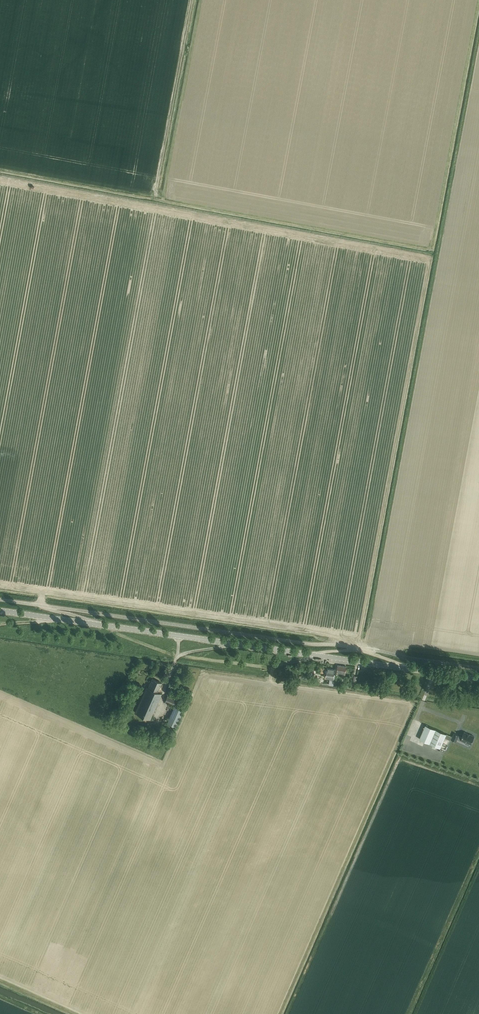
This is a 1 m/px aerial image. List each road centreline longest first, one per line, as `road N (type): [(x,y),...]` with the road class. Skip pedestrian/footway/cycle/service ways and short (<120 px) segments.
road 1 (tertiary): [(478,679),(0,611)]
road 2 (track): [(160,189),(194,0)]

